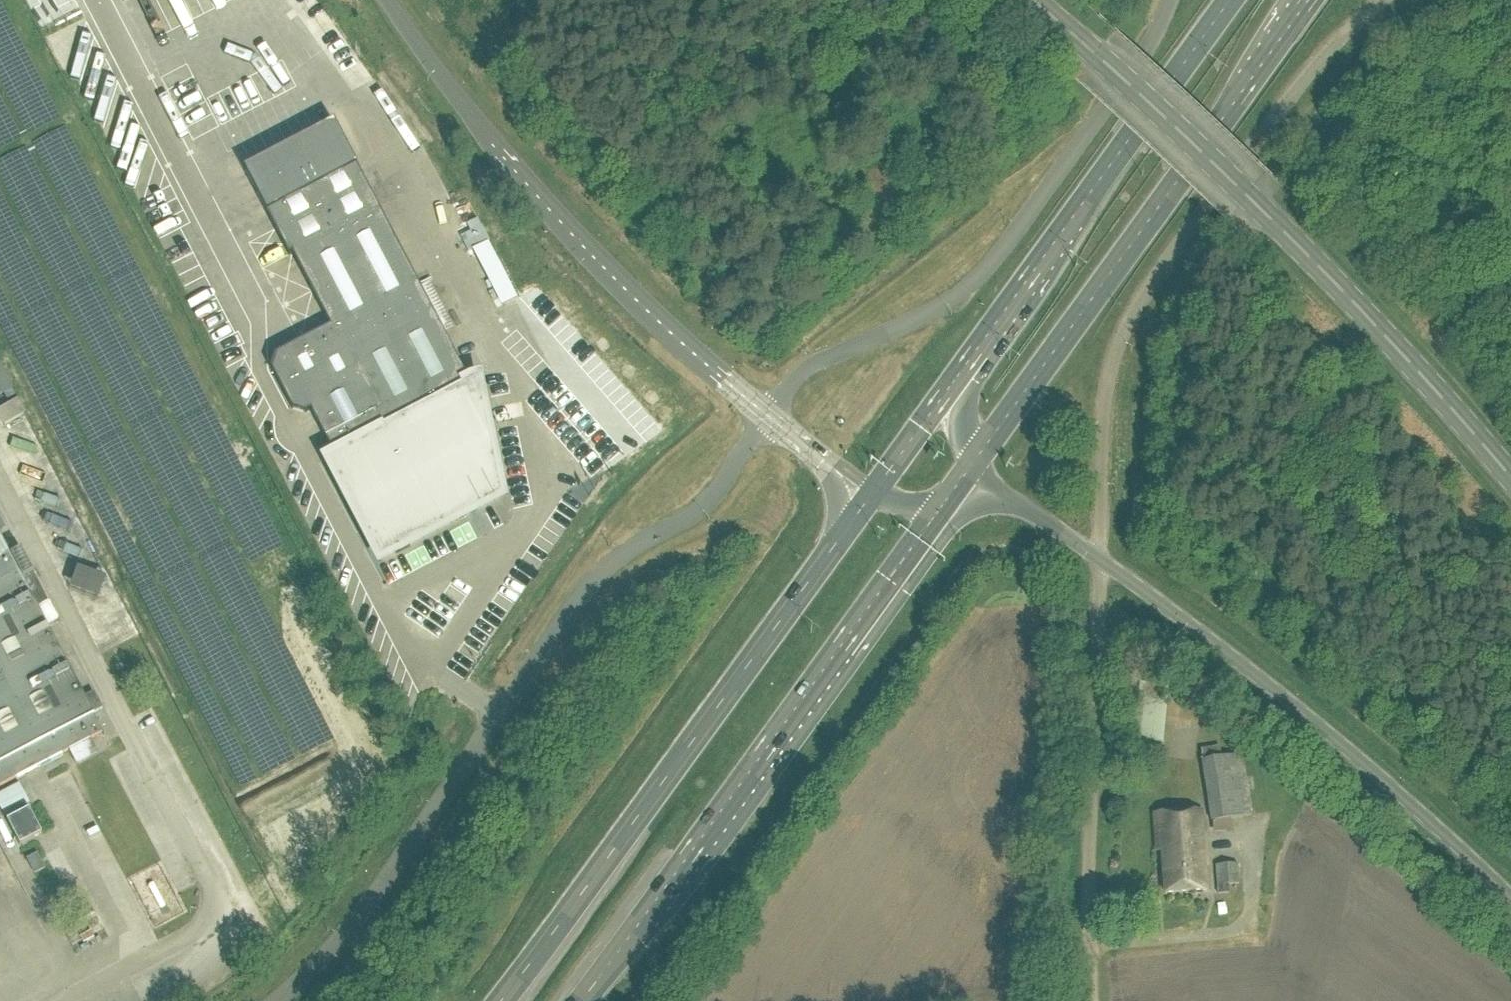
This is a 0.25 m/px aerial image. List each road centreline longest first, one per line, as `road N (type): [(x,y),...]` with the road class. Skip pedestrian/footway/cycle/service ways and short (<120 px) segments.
road 1 (unclassified): [(277,1000),(359,919),(585,593),(622,554),(701,510),(766,418)]
road 2 (secondary): [(1510,476),(1437,388),(1251,200),(1029,0)]
road 3 (unclassified): [(1100,559),(1108,385),(1138,303),(1321,57),(1385,0)]
road 4 (primary): [(867,501),(500,1000)]
road 5 (primary): [(582,1000),(937,516)]
road 6 (unclassified): [(766,418),(810,367),(915,325),(1004,255),(1162,23),(1169,0)]
road 7 (primary): [(968,471),(1308,0)]
road 8 (primary): [(389,0),(476,126),(602,266),(766,418)]
road 9 (primary): [(1100,559),(1237,660),(1510,897)]
road 10 (unclassified): [(1093,1000),(1100,559)]
road 11 (primary): [(1230,0),(977,352)]
road 12 (primary): [(977,352),(867,501)]
road 13 (primary): [(968,471),(1100,559)]
road 14 (primary): [(766,418),(867,501)]
road 15 (primary): [(977,352),(960,421),(968,471)]

